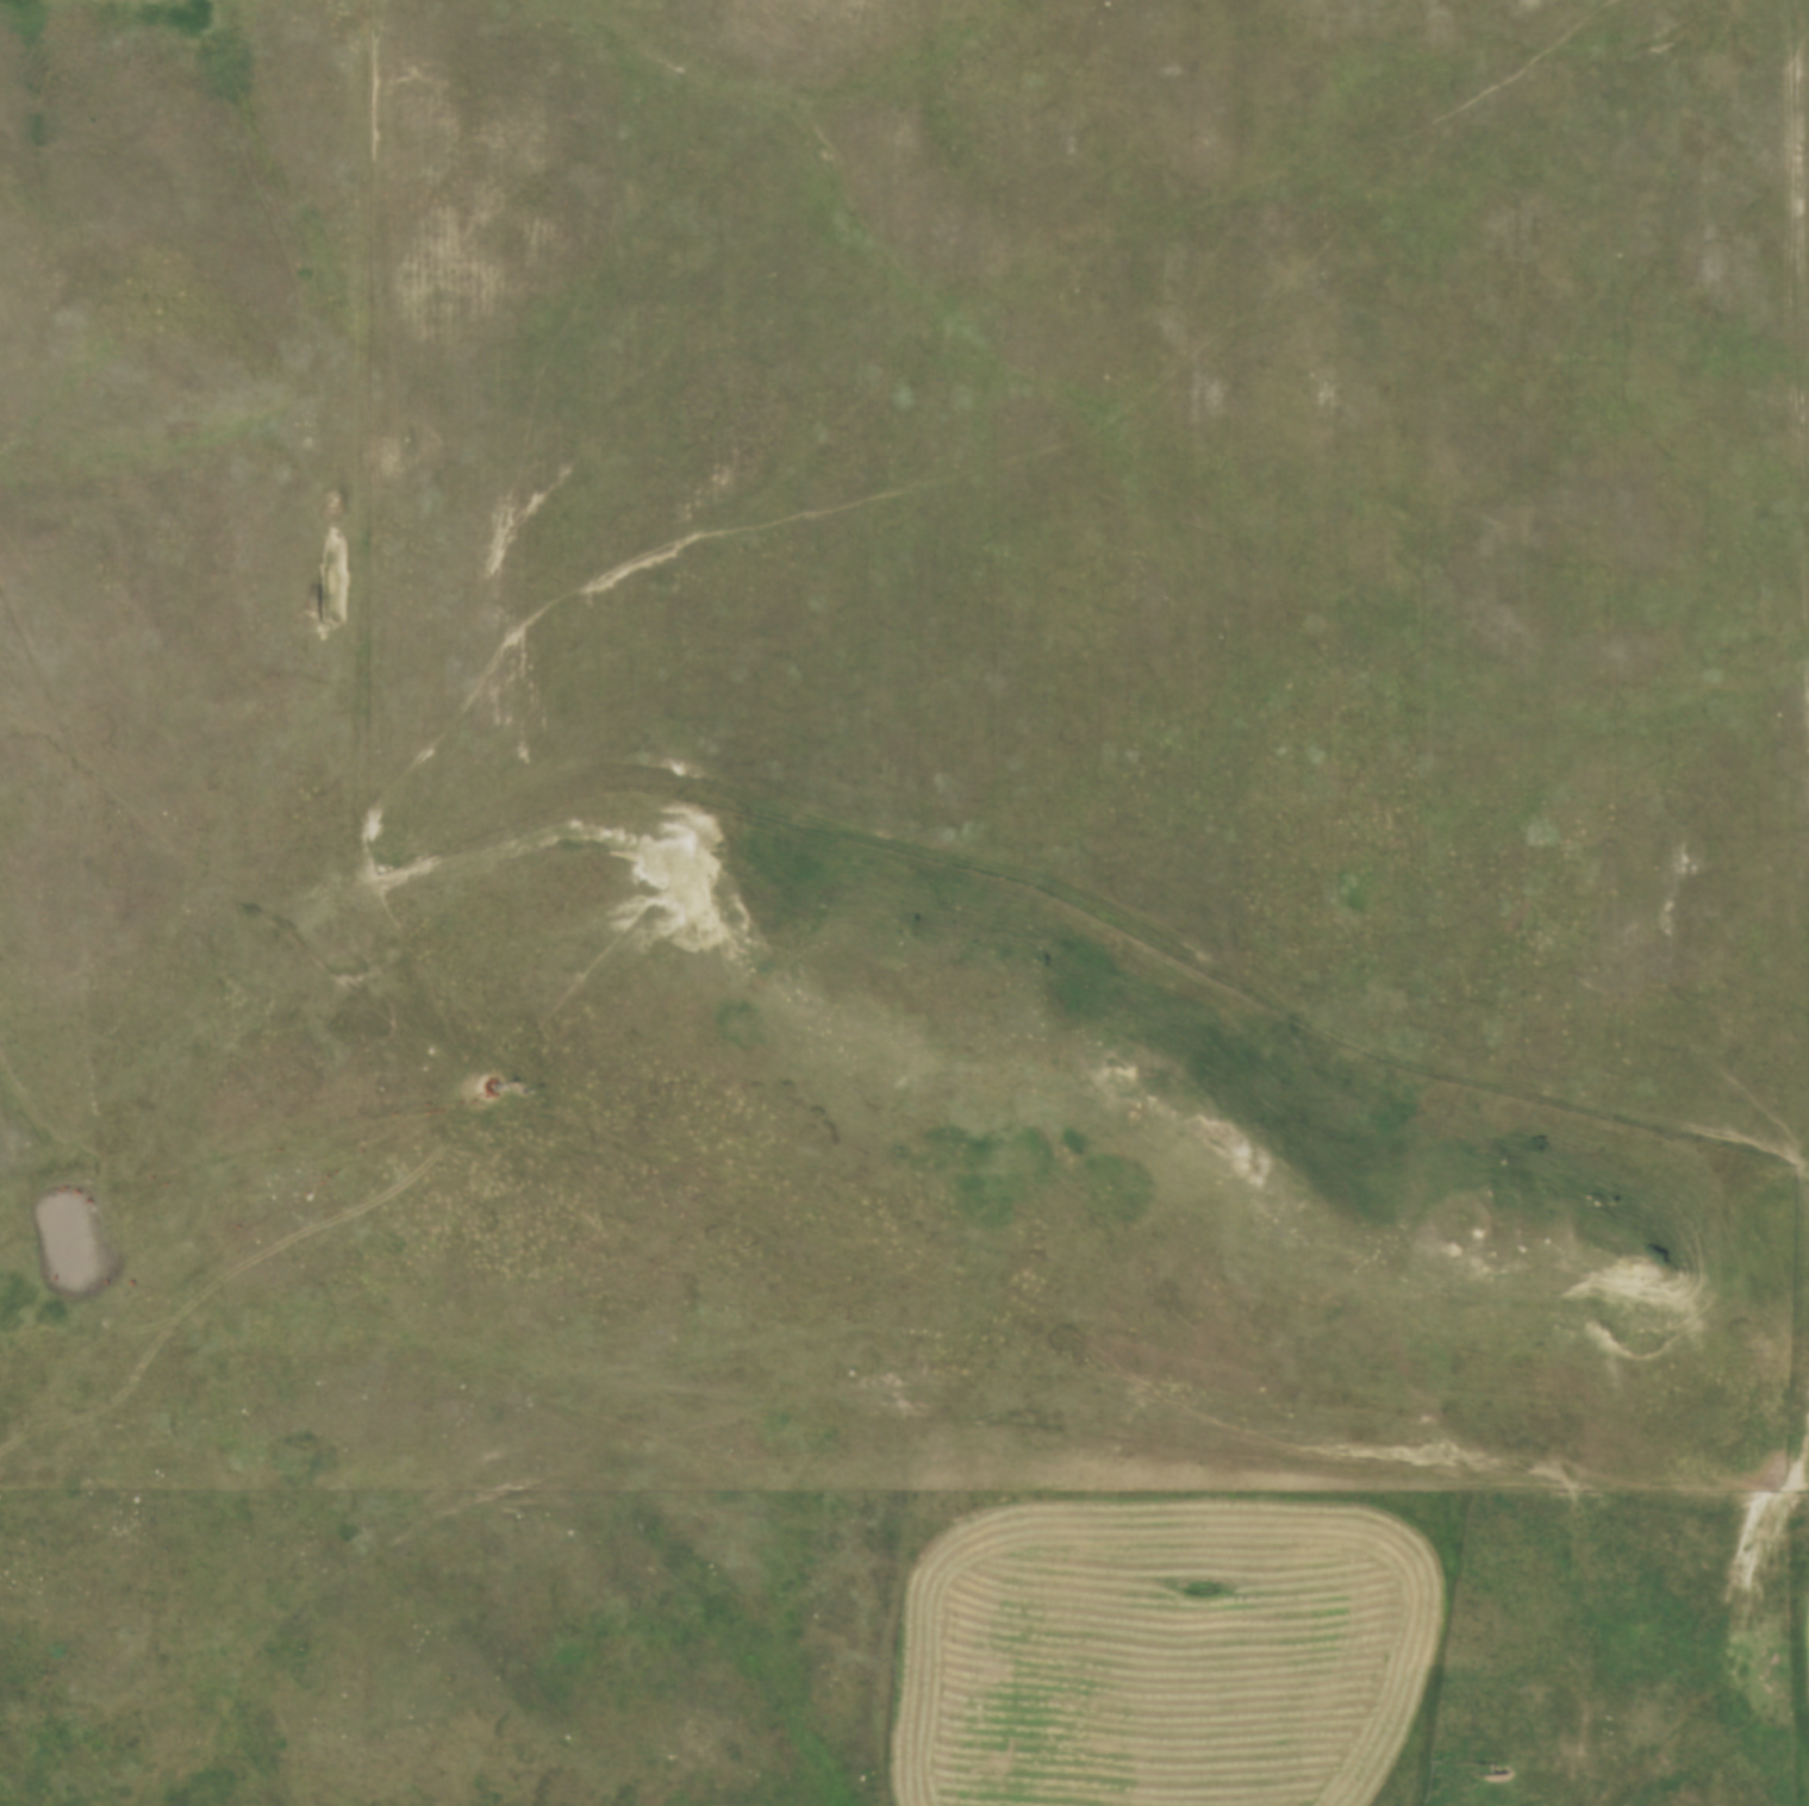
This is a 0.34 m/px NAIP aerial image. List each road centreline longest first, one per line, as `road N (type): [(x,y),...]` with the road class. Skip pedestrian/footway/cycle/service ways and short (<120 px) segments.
road 1 (track): [(1801,1496),(1573,1488),(1484,1418),(1278,1386),(1164,1358),(900,1273),(505,1092)]
road 2 (track): [(1808,413),(1795,31),(1784,0)]
road 3 (track): [(1733,1805),(1741,1667),(1794,1532),(1808,1456)]
road 4 (track): [(1741,1667),(1629,1788),(1598,1805)]

